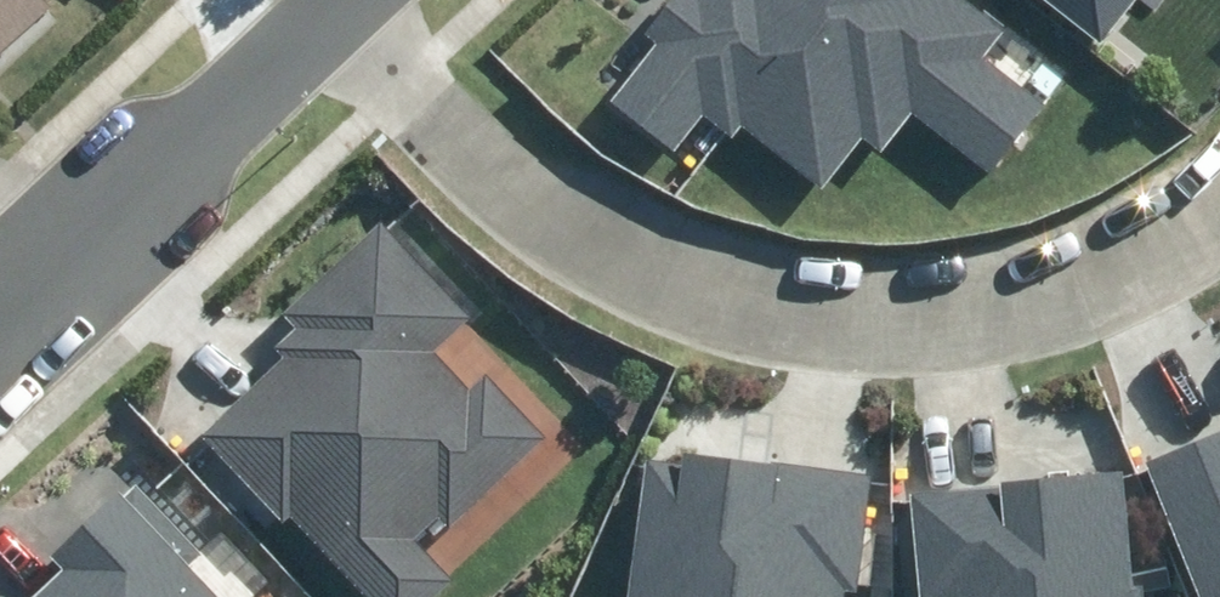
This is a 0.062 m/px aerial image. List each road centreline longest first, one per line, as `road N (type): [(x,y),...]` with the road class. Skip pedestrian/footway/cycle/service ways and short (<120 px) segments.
road 1 (residential): [(333,0),(410,79),(594,238),(720,301),(875,313),(1013,299),(1124,272),(1219,201)]
road 2 (residential): [(333,0),(0,310)]

